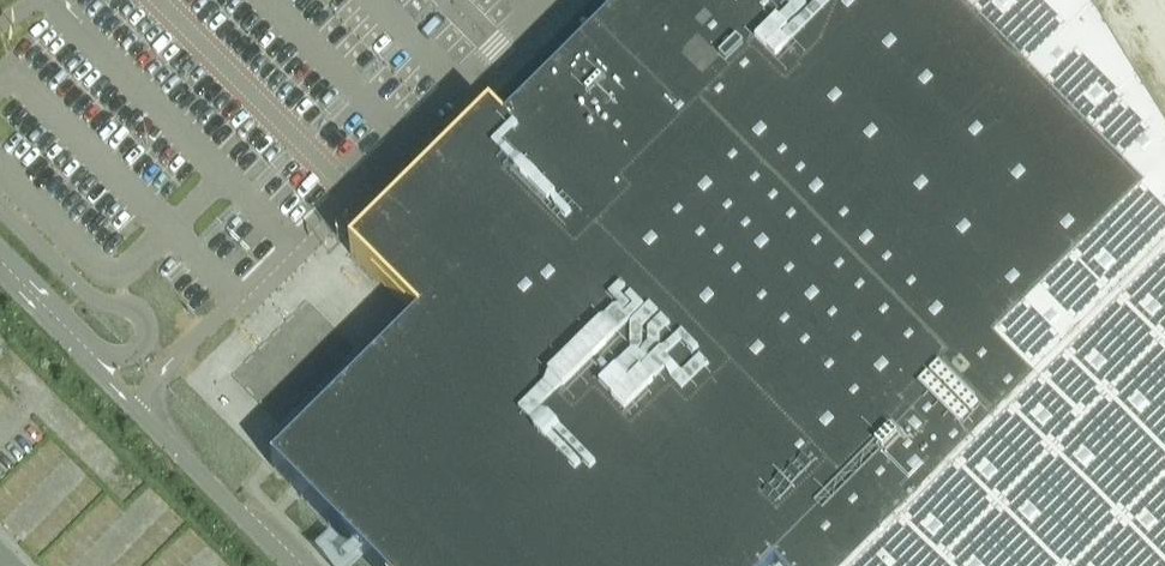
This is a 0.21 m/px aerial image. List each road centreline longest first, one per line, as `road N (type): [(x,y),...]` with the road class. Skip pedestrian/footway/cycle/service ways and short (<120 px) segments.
road 1 (unclassified): [(0,255),(302,565)]

